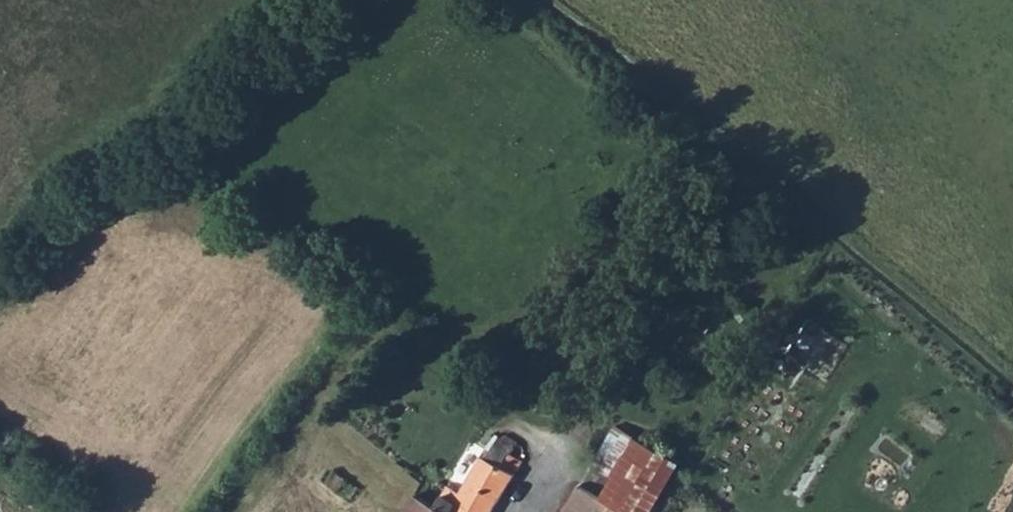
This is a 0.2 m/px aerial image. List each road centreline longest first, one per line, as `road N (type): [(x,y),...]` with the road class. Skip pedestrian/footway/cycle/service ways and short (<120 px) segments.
road 1 (track): [(555,0),(1012,379)]

